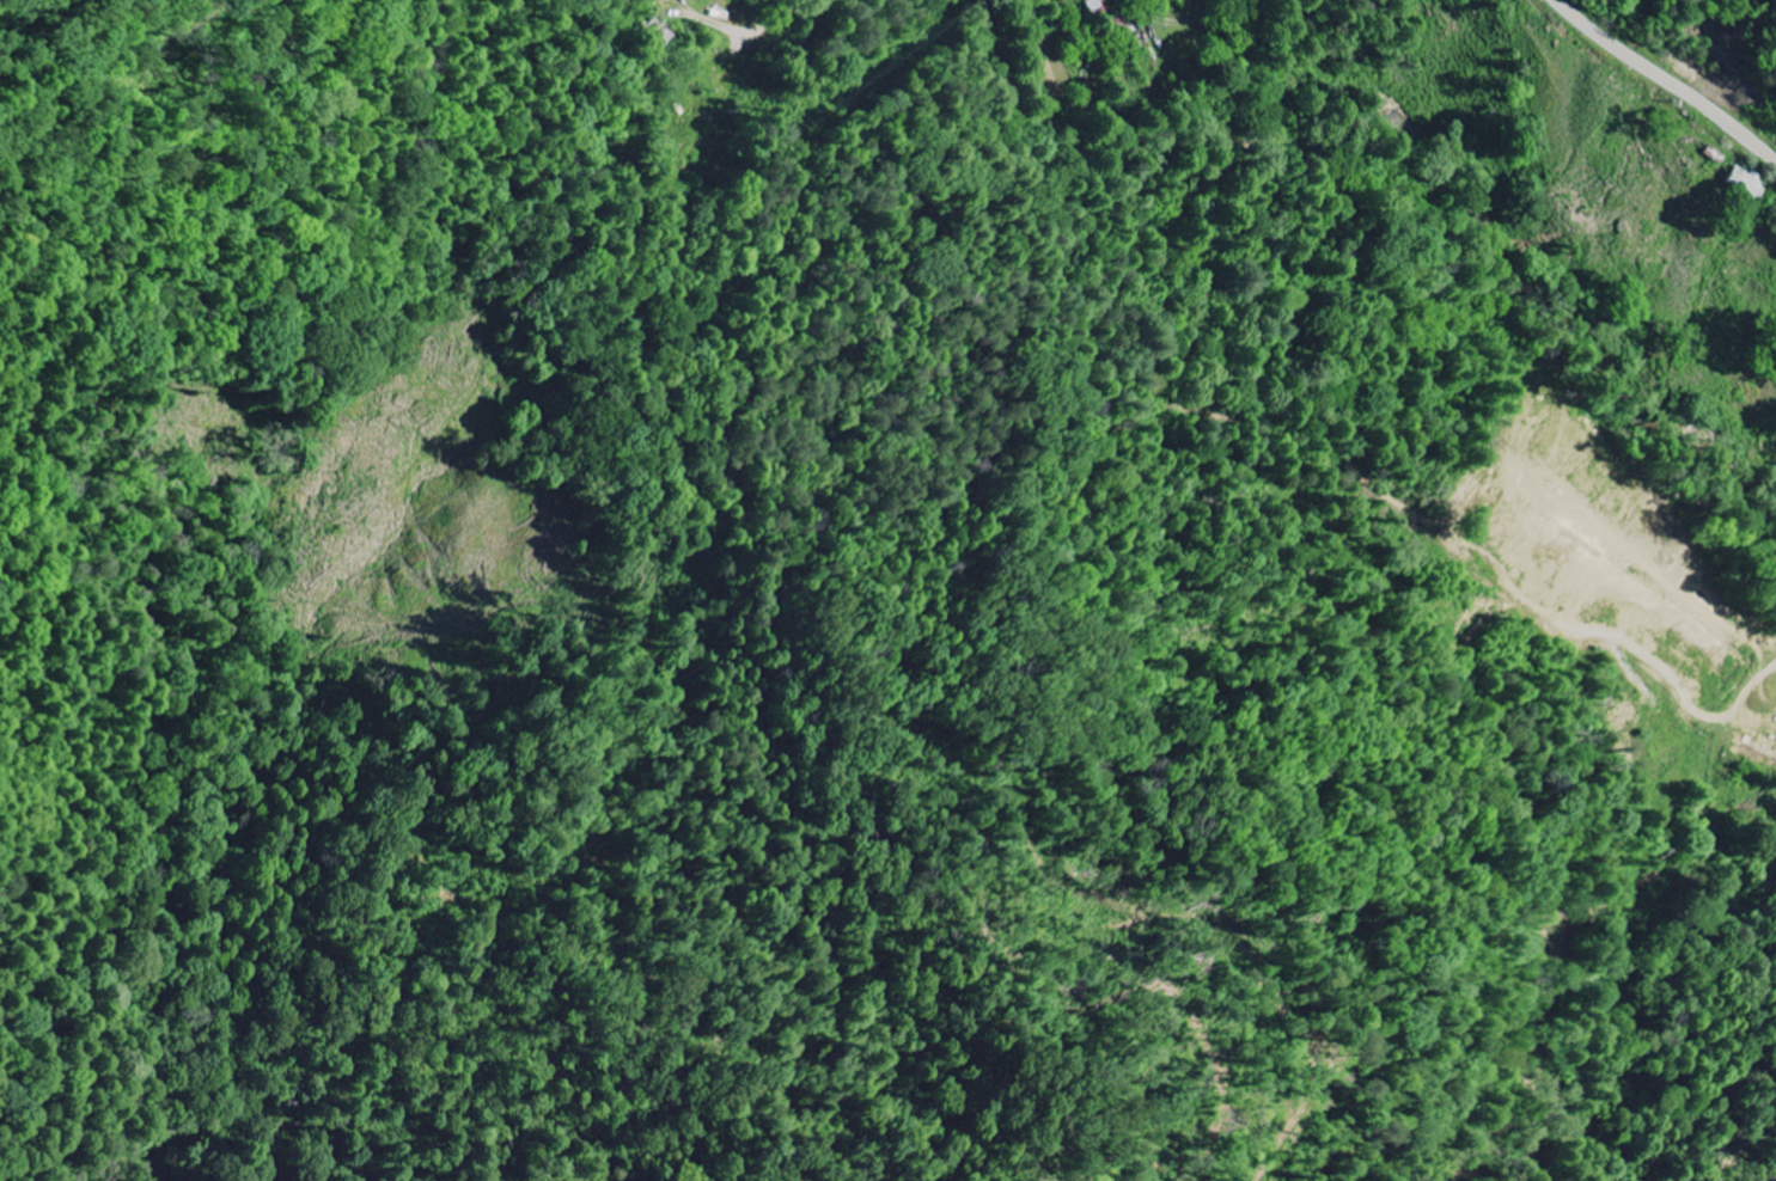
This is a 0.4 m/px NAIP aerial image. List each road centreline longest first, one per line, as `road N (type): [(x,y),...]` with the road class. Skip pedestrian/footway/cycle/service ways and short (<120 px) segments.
road 1 (secondary): [(1775,160),(1559,0)]

